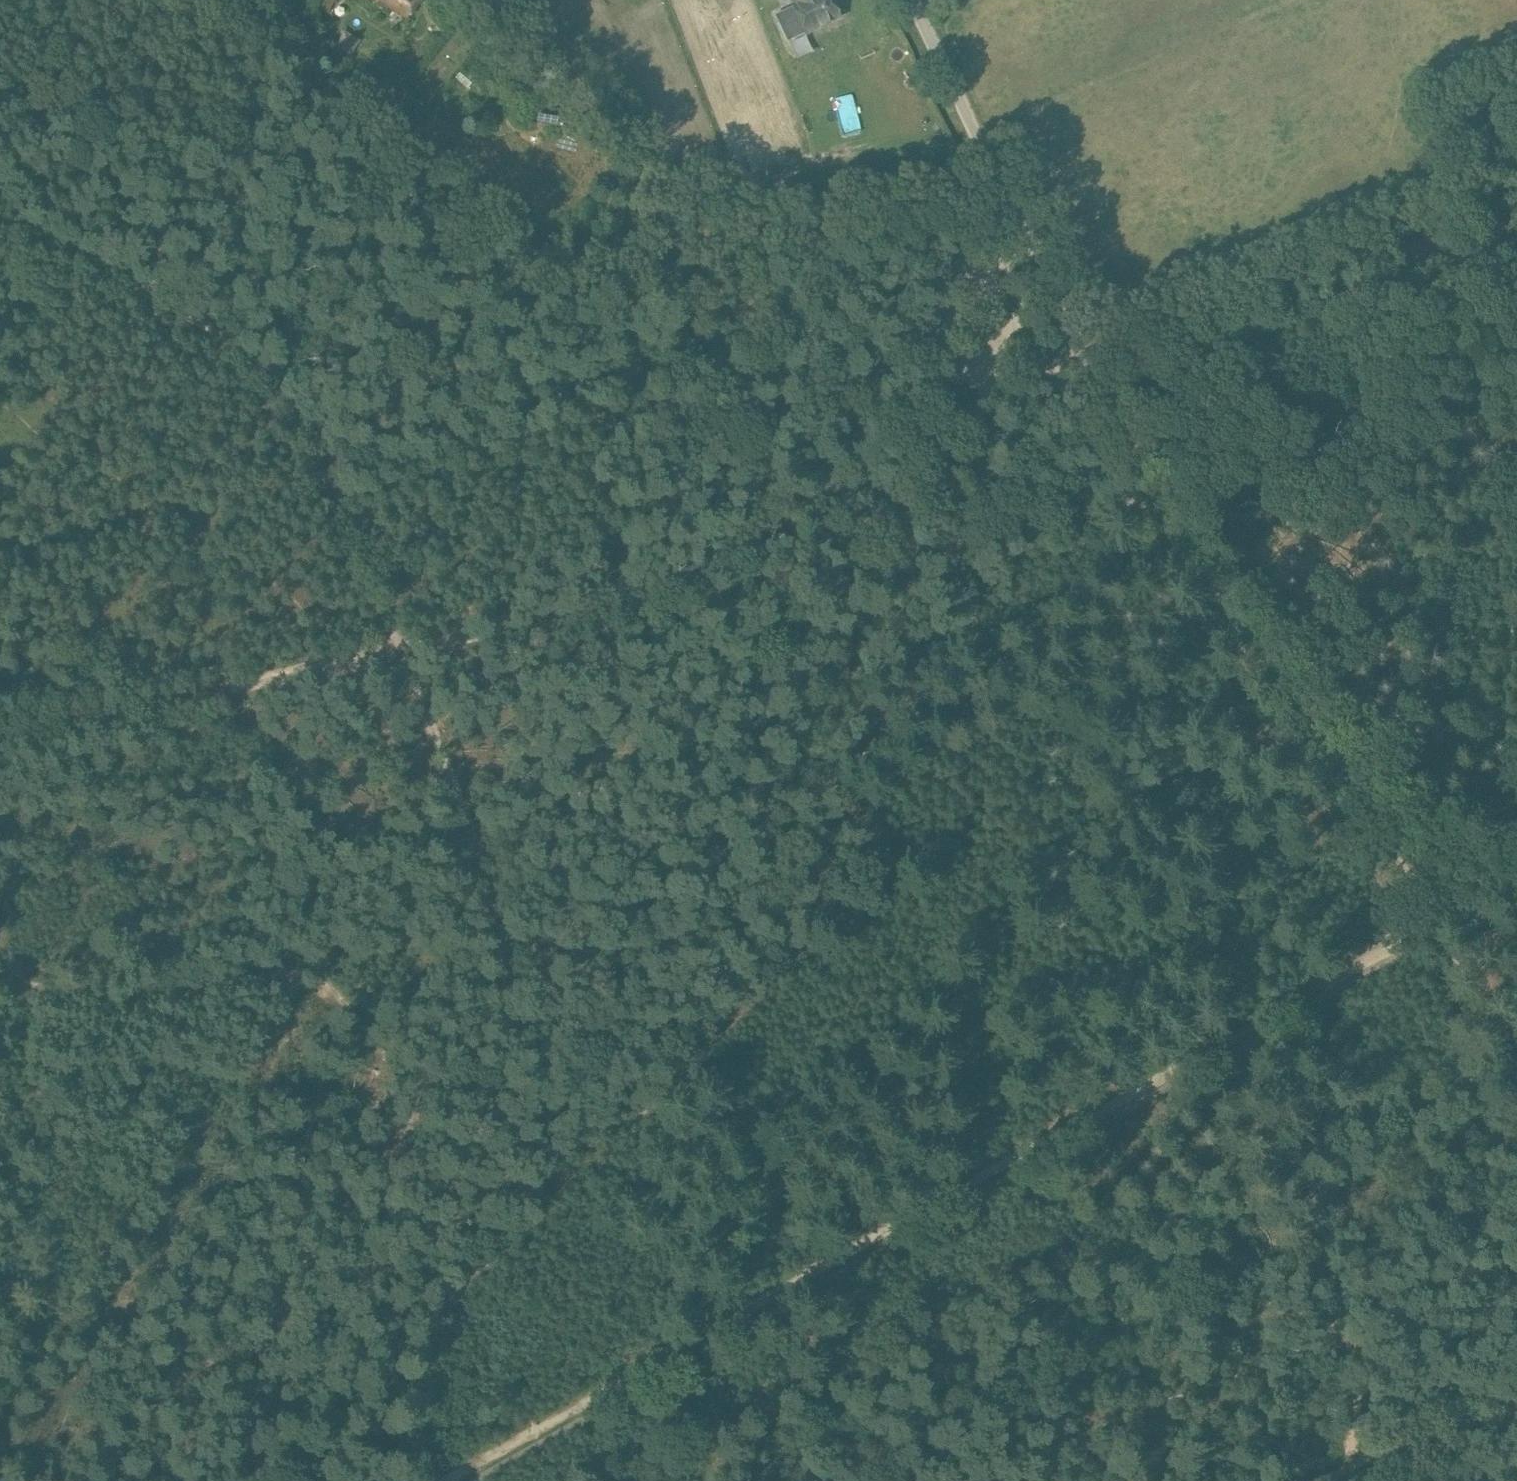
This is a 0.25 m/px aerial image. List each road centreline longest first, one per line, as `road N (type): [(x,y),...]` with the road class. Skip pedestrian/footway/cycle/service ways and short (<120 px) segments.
road 1 (track): [(1516,464),(1414,503),(1130,500),(0,726)]
road 2 (track): [(435,1480),(1470,907)]
road 3 (track): [(1470,907),(1149,500),(1081,356)]
road 4 (track): [(1516,97),(1500,110),(1490,183),(1481,197),(1425,212),(1081,356)]
road 5 (track): [(1307,1480),(1516,1397)]
road 6 (unclassified): [(982,150),(910,0)]
road 7 (track): [(1516,335),(1425,212)]
road 8 (track): [(1081,356),(1029,247)]

